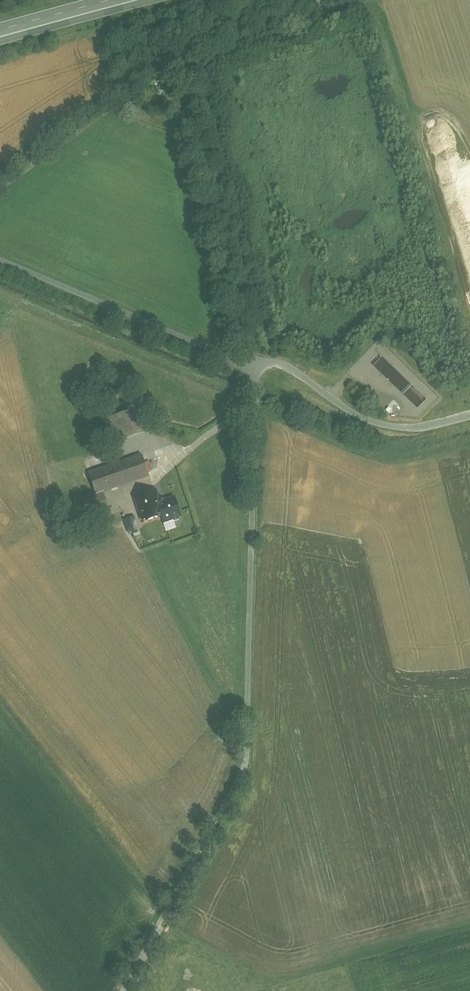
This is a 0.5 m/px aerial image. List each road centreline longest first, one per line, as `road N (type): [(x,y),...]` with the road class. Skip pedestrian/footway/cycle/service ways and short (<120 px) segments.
road 1 (unclassified): [(115,990),(250,774),(257,370)]
road 2 (unclassified): [(0,263),(257,370)]
road 3 (unclassified): [(257,370),(407,433),(469,416)]
road 4 (trunk): [(127,0),(0,35)]

